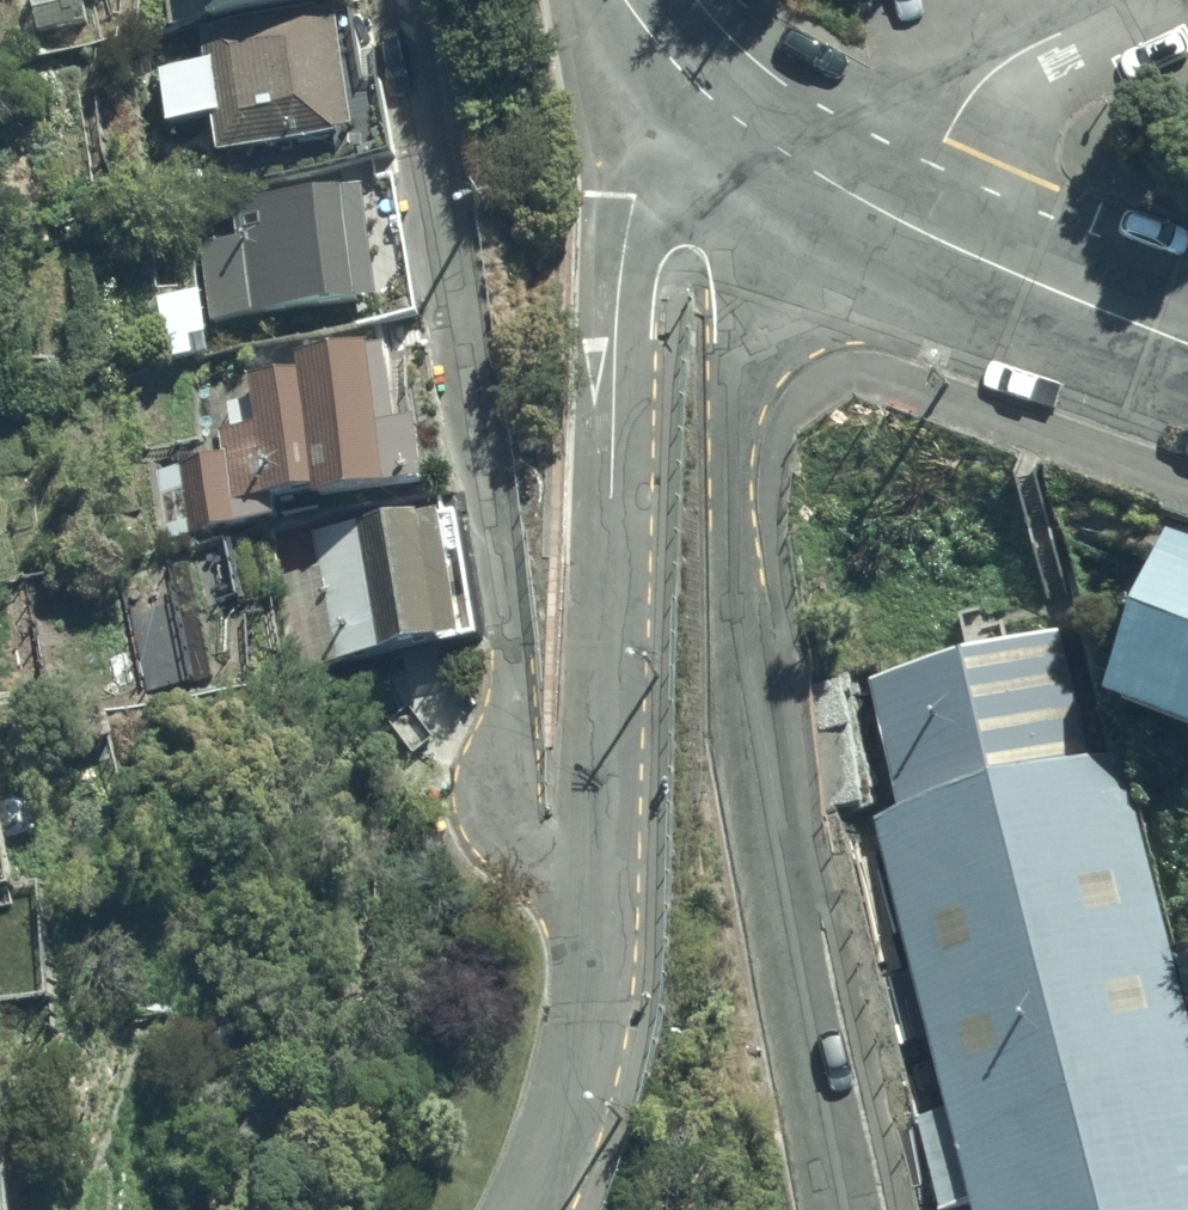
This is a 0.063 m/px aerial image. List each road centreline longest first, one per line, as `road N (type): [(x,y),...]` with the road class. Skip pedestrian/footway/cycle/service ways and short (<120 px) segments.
road 1 (residential): [(520,1209),(576,1045),(610,891),(615,359),(625,259),(651,151),(703,90)]
road 2 (residential): [(844,190),(761,310),(742,427),(741,589),(760,783),(843,1209)]
road 3 (trunk): [(305,1209),(44,322),(0,219)]
road 4 (residential): [(1143,0),(1004,63),(947,140),(917,230)]
road 5 (residential): [(1187,342),(917,230)]
road 6 (residential): [(844,190),(703,90)]

